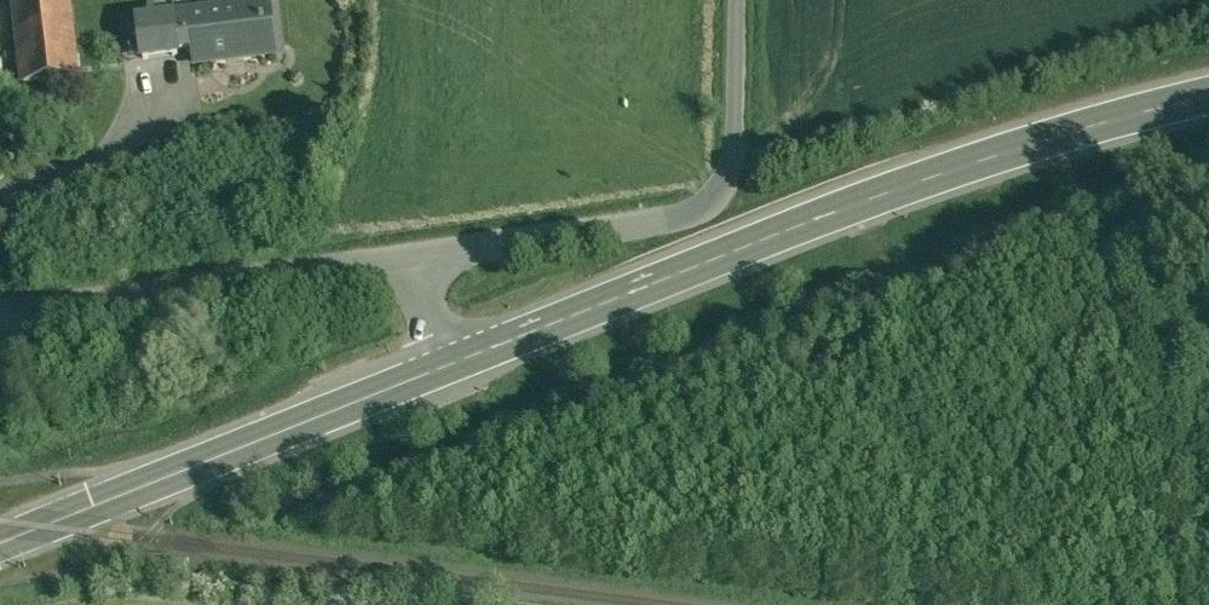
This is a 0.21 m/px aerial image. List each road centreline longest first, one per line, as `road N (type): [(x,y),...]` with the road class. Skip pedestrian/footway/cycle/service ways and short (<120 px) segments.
road 1 (secondary): [(448,365),(897,189),(1208,96)]
road 2 (unclassified): [(741,0),(734,151),(725,182),(706,207),(677,219),(417,258)]
road 3 (secondary): [(0,544),(448,365)]
road 4 (unclassified): [(417,258),(0,313)]

